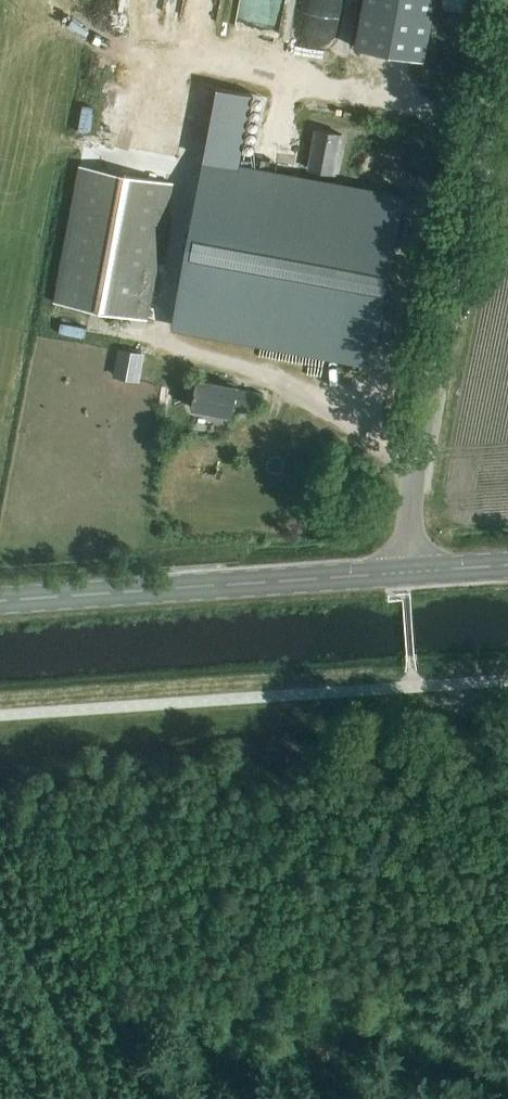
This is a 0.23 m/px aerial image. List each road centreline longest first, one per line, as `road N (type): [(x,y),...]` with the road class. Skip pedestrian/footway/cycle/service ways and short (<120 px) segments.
road 1 (unclassified): [(409,573),(415,466),(507,0)]
road 2 (primary): [(0,602),(409,573)]

